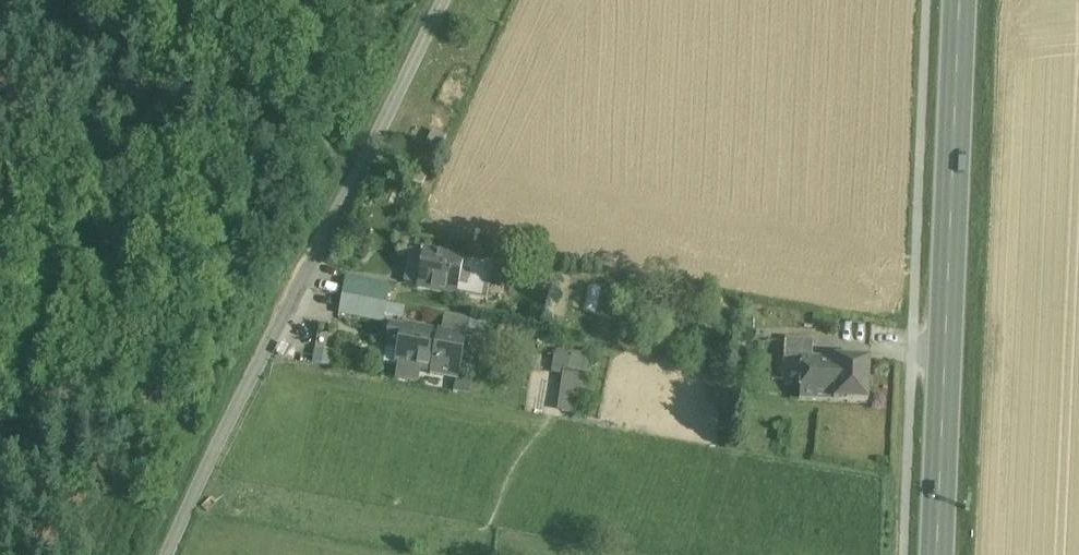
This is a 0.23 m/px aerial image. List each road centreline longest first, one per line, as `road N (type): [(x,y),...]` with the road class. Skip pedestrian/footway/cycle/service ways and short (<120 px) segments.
road 1 (unclassified): [(169,554),(438,0)]
road 2 (primary): [(937,554),(959,0)]

